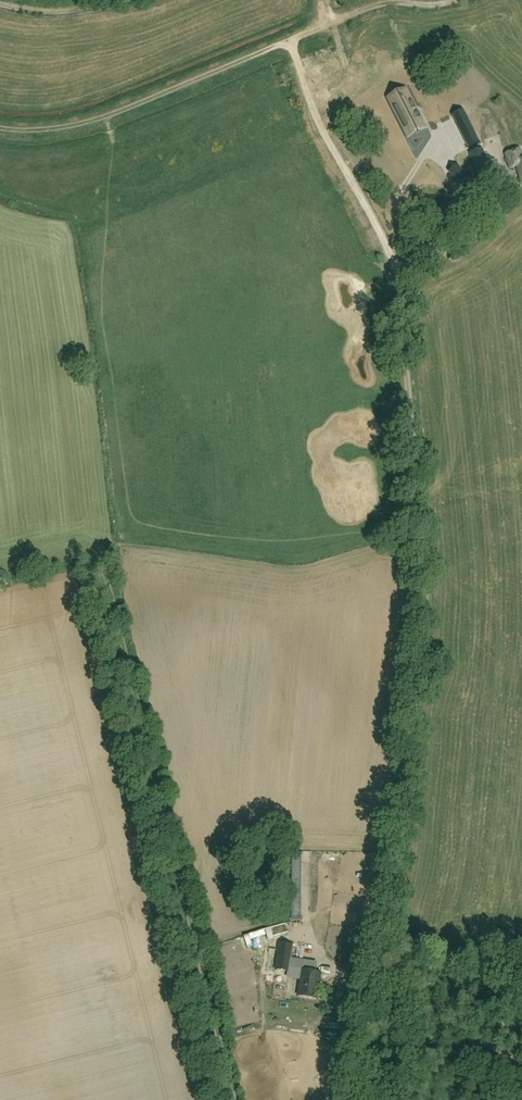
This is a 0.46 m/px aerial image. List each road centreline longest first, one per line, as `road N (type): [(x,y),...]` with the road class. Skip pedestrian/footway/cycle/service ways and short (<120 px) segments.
road 1 (unclassified): [(352,1099),(406,817),(427,645),(428,558),(402,280),(318,120),(289,40)]
road 2 (track): [(239,1099),(107,552)]
road 3 (track): [(334,21),(106,116)]
road 4 (track): [(334,21),(388,1),(452,0)]

